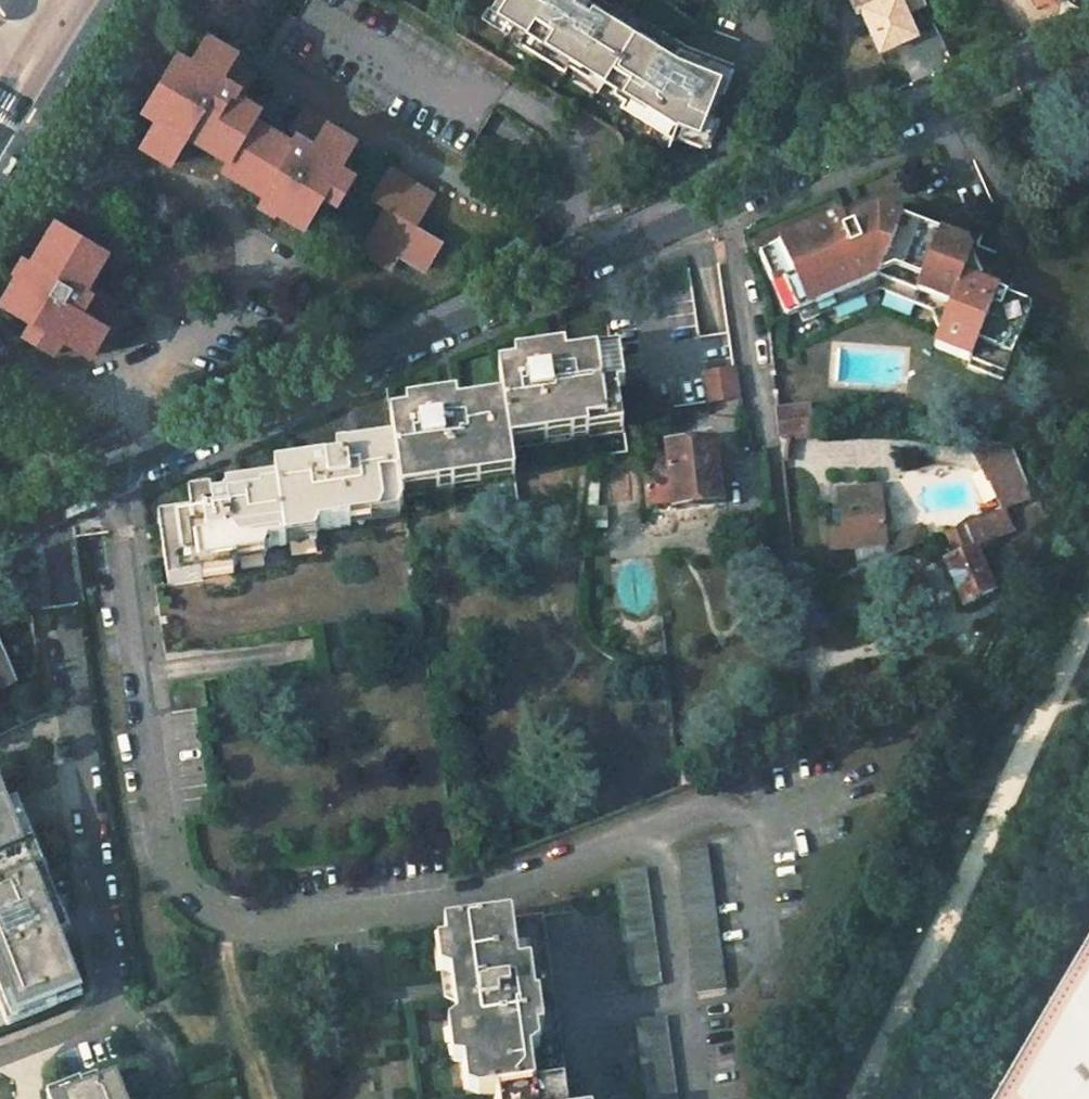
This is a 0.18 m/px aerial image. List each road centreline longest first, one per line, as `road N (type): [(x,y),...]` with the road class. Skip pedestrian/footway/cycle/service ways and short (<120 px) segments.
road 1 (residential): [(0,524),(1088,33)]
road 2 (track): [(922,612),(825,653),(814,648),(792,612),(773,442),(758,430)]

